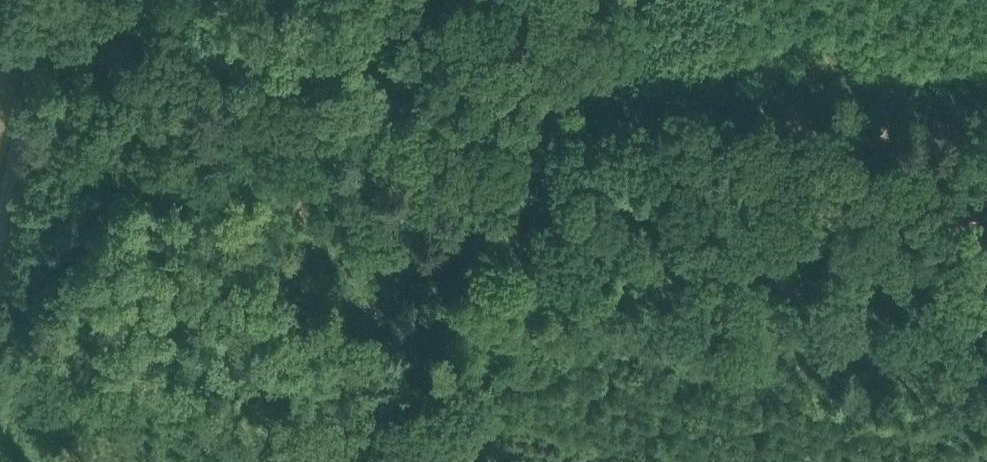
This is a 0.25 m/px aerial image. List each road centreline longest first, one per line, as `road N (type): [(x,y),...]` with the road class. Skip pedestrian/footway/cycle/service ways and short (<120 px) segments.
road 1 (track): [(986,271),(776,214),(41,44)]
road 2 (track): [(364,461),(0,372)]
road 3 (track): [(547,166),(461,461)]
road 4 (track): [(41,44),(0,233)]

